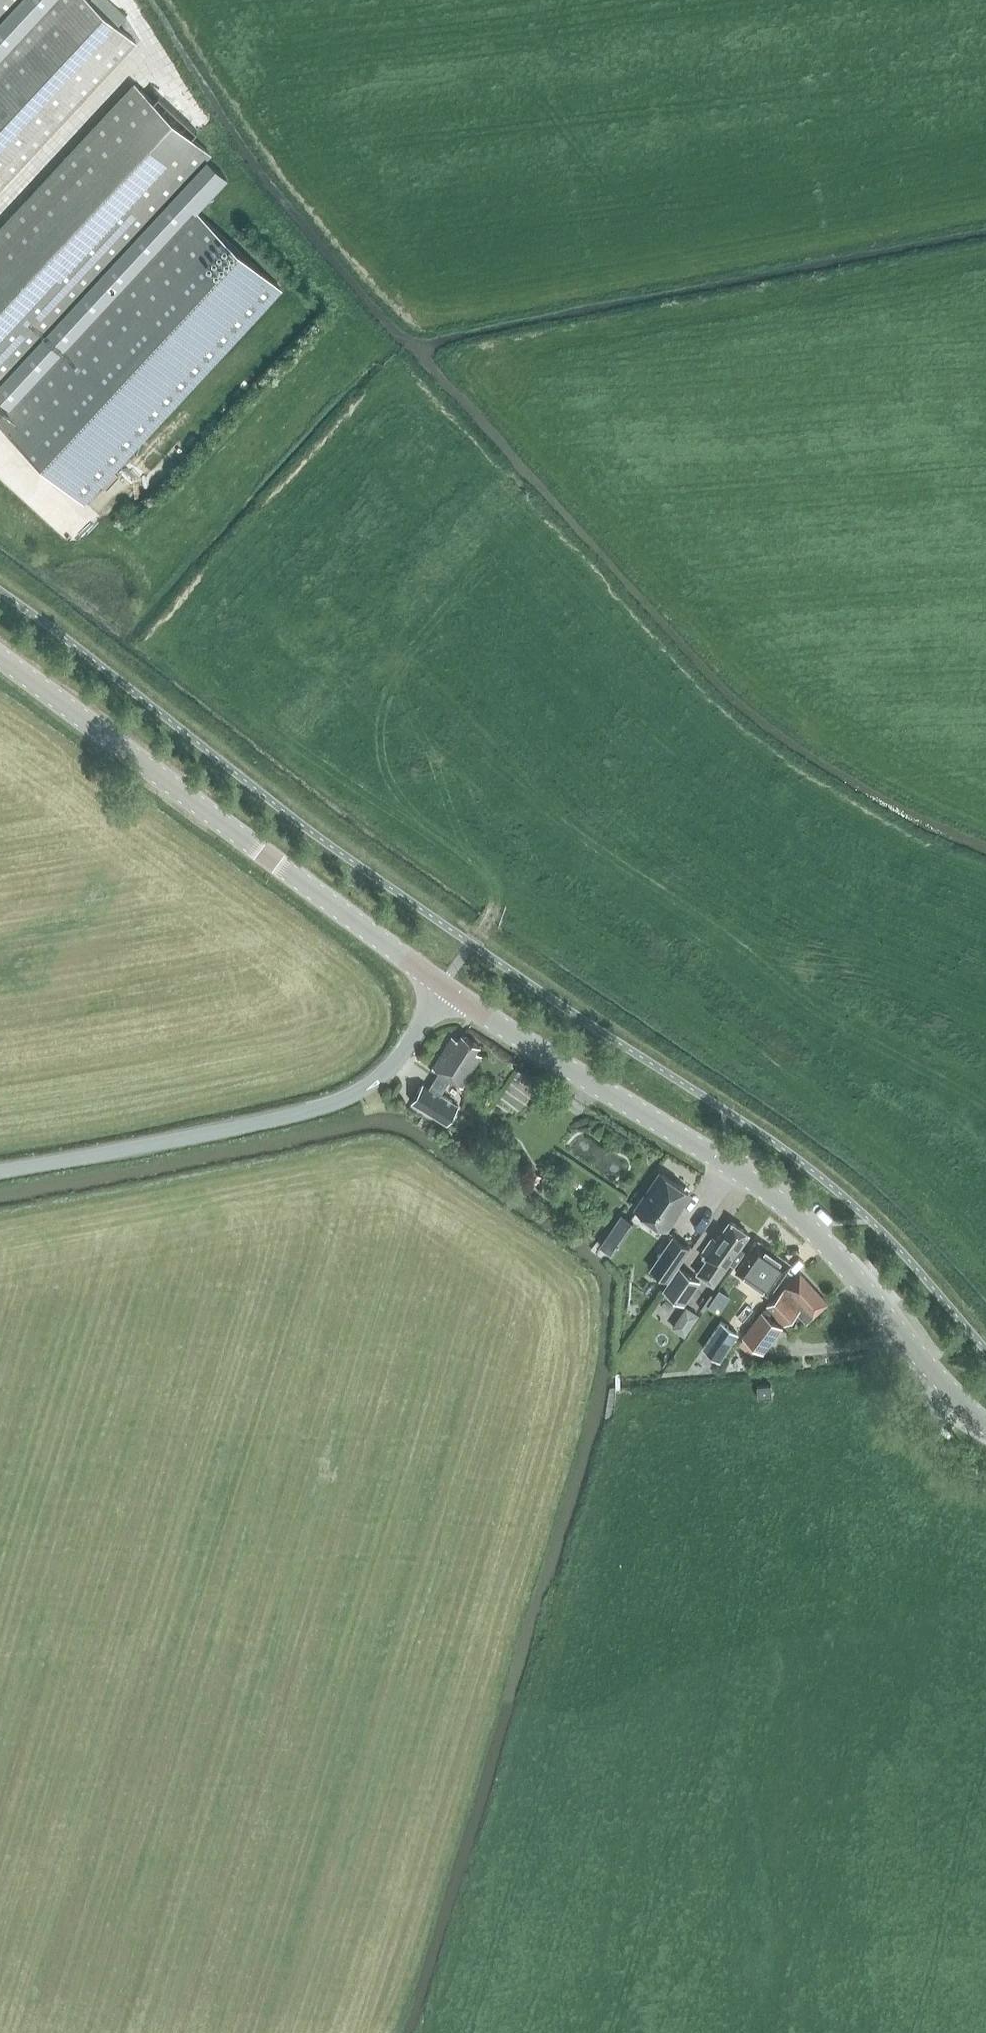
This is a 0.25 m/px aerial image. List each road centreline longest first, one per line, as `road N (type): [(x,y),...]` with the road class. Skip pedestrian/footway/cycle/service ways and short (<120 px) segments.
road 1 (secondary): [(985,1428),(798,1216),(439,983)]
road 2 (secondary): [(439,983),(0,658)]
road 3 (unclassified): [(0,1171),(333,1102),(389,1065),(439,983)]

